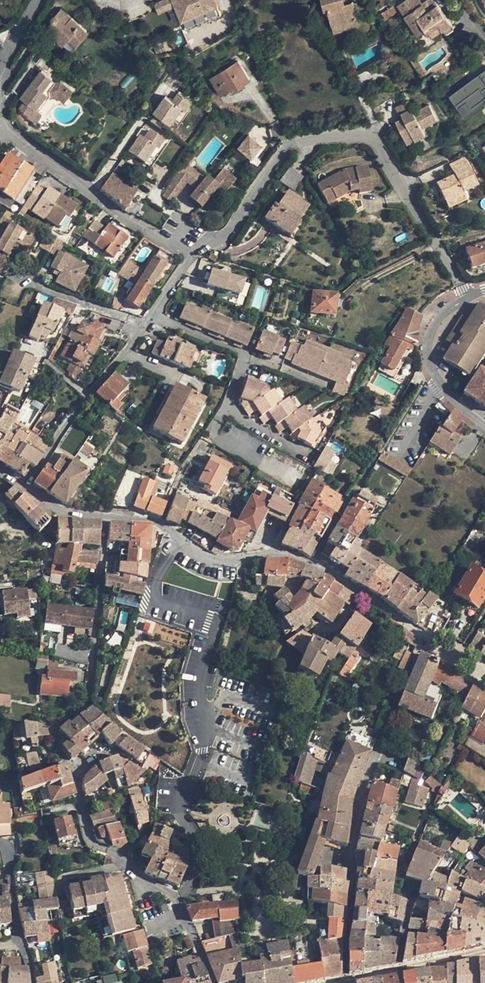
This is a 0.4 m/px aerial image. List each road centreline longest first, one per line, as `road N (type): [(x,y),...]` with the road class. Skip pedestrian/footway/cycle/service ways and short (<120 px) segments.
road 1 (residential): [(25,487),(63,511),(151,521),(211,557),(274,553),(313,566),(423,638)]
road 2 (residential): [(193,252),(227,231),(286,147),(356,133),(380,148),(470,294)]
road 3 (residential): [(345,982),(360,802),(423,638)]
road 4 (residential): [(25,487),(193,252)]
road 5 (residential): [(193,252),(158,240),(0,119)]
road 6 (residential): [(484,428),(439,385),(427,359),(428,336),(470,294)]
road 7 (residential): [(213,982),(179,904),(121,858)]
road 8 (residential): [(5,843),(32,982)]
road 9 (residential): [(484,952),(351,981)]

